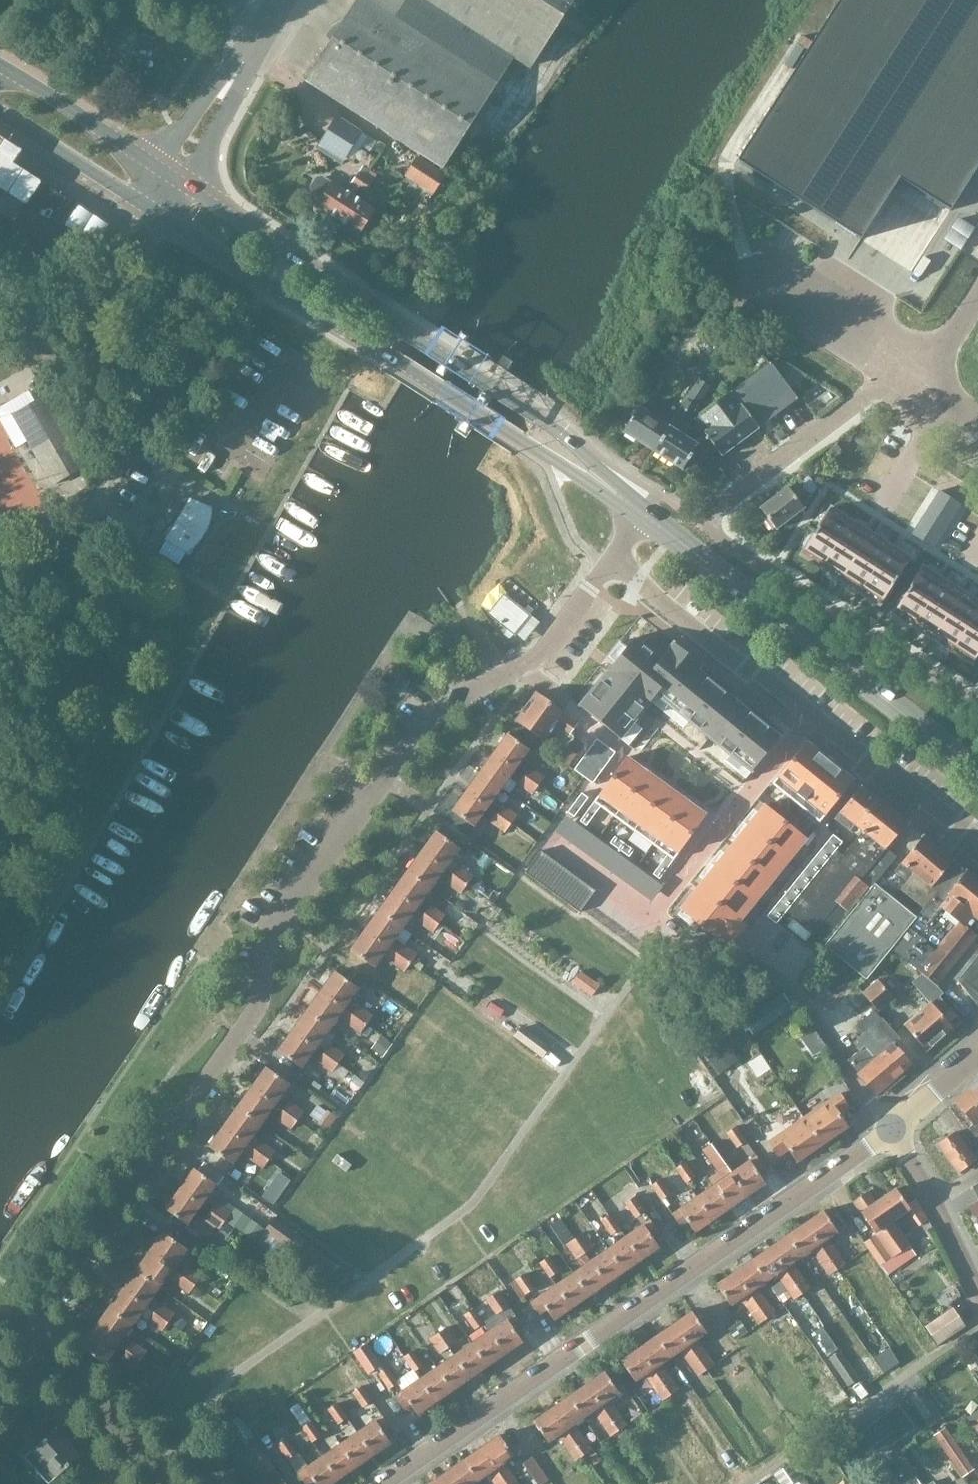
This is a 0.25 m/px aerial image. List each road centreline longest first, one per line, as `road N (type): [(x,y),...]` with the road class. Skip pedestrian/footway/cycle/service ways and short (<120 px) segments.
road 1 (residential): [(174,1483),(33,1339),(256,1013),(266,925),(414,717),(536,659),(608,561)]
road 2 (residential): [(383,1483),(892,1132)]
road 3 (tertiary): [(149,206),(644,512)]
road 4 (unclassified): [(977,697),(702,520),(902,378)]
road 5 (tertiary): [(644,512),(554,428),(182,185)]
road 6 (tertiary): [(977,770),(644,512)]
road 7 (residential): [(548,840),(652,915),(807,712)]
road 8 (residential): [(807,712),(608,561)]
road 9 (residential): [(977,846),(807,712)]
road 10 (tertiary): [(159,170),(0,65)]
road 11 (unclassified): [(902,378),(742,278)]
road 12 (residential): [(977,1293),(892,1132)]
road 13 (tertiary): [(0,111),(149,206)]
road 14 (unclassified): [(235,75),(226,110),(182,185)]
road 15 (unclassified): [(235,75),(159,170)]

